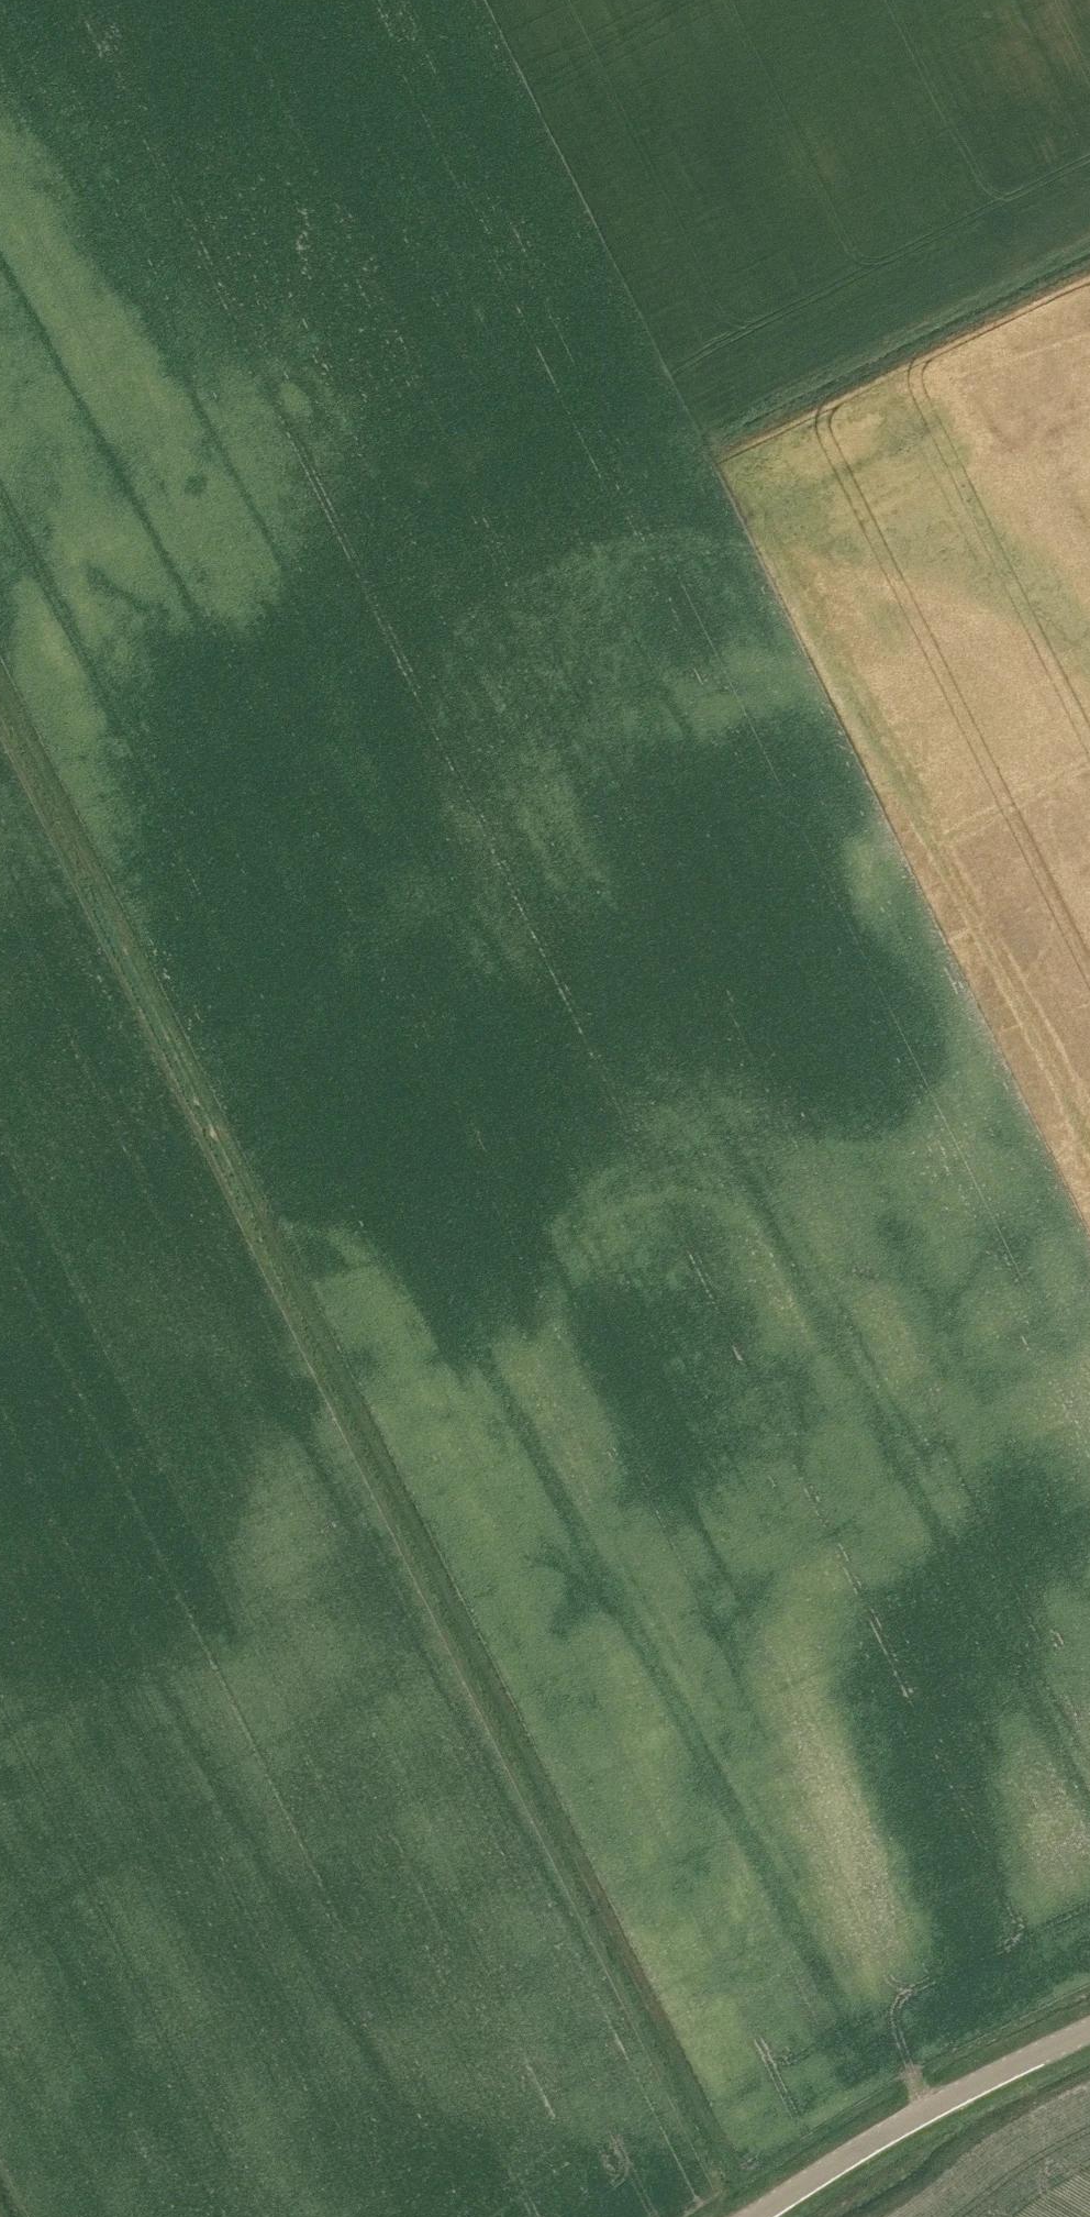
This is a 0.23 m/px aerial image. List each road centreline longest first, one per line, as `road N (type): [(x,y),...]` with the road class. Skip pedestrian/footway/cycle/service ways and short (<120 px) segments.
road 1 (tertiary): [(752,2216),(839,2158),(1089,2030)]

